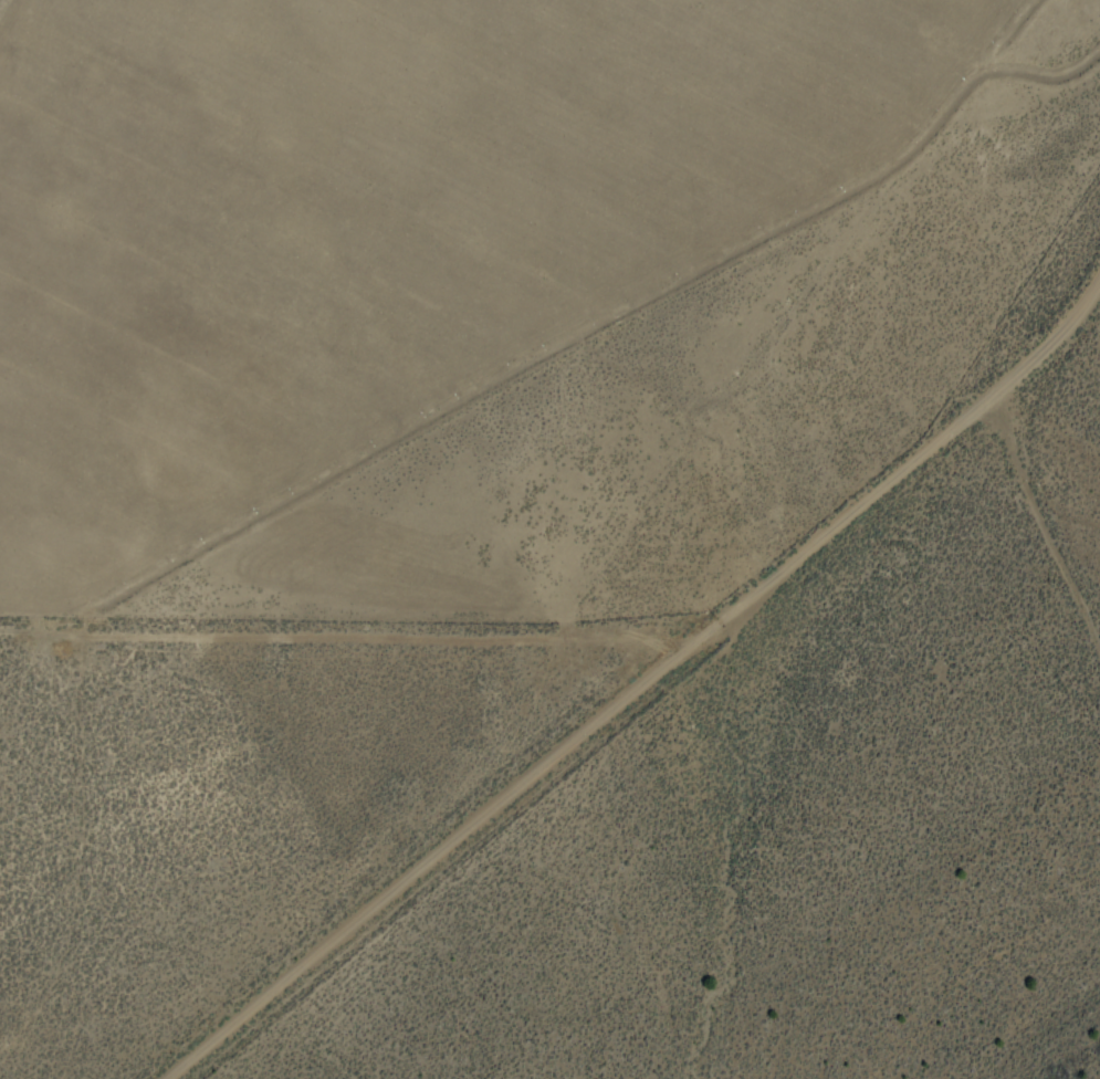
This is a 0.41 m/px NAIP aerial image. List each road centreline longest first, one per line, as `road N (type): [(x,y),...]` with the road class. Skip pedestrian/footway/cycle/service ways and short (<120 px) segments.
road 1 (residential): [(169,1078),(1009,385),(1067,332),(1099,286)]

